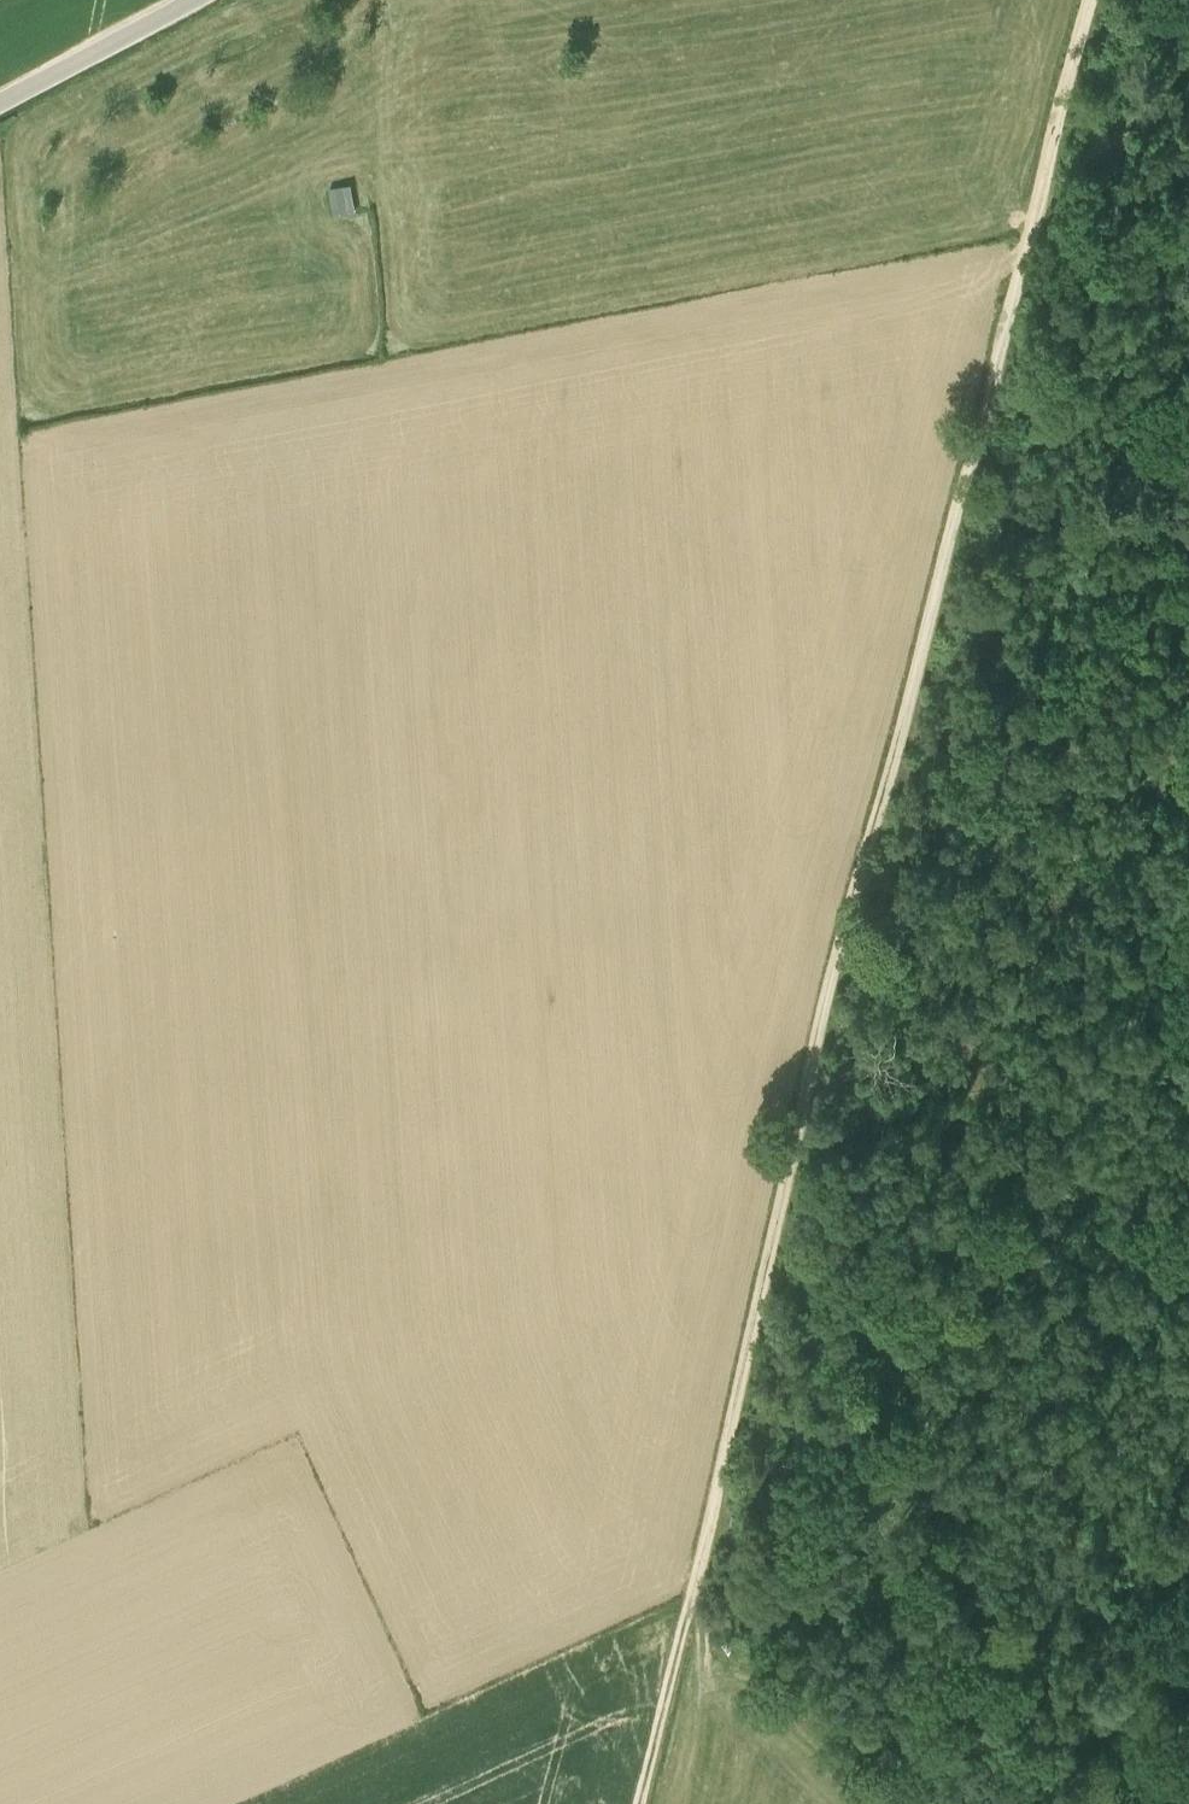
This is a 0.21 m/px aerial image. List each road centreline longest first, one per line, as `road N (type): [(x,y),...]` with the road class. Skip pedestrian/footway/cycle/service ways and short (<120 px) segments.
road 1 (track): [(640,1803),(831,982),(1090,0)]
road 2 (unclassified): [(0,101),(189,0)]

